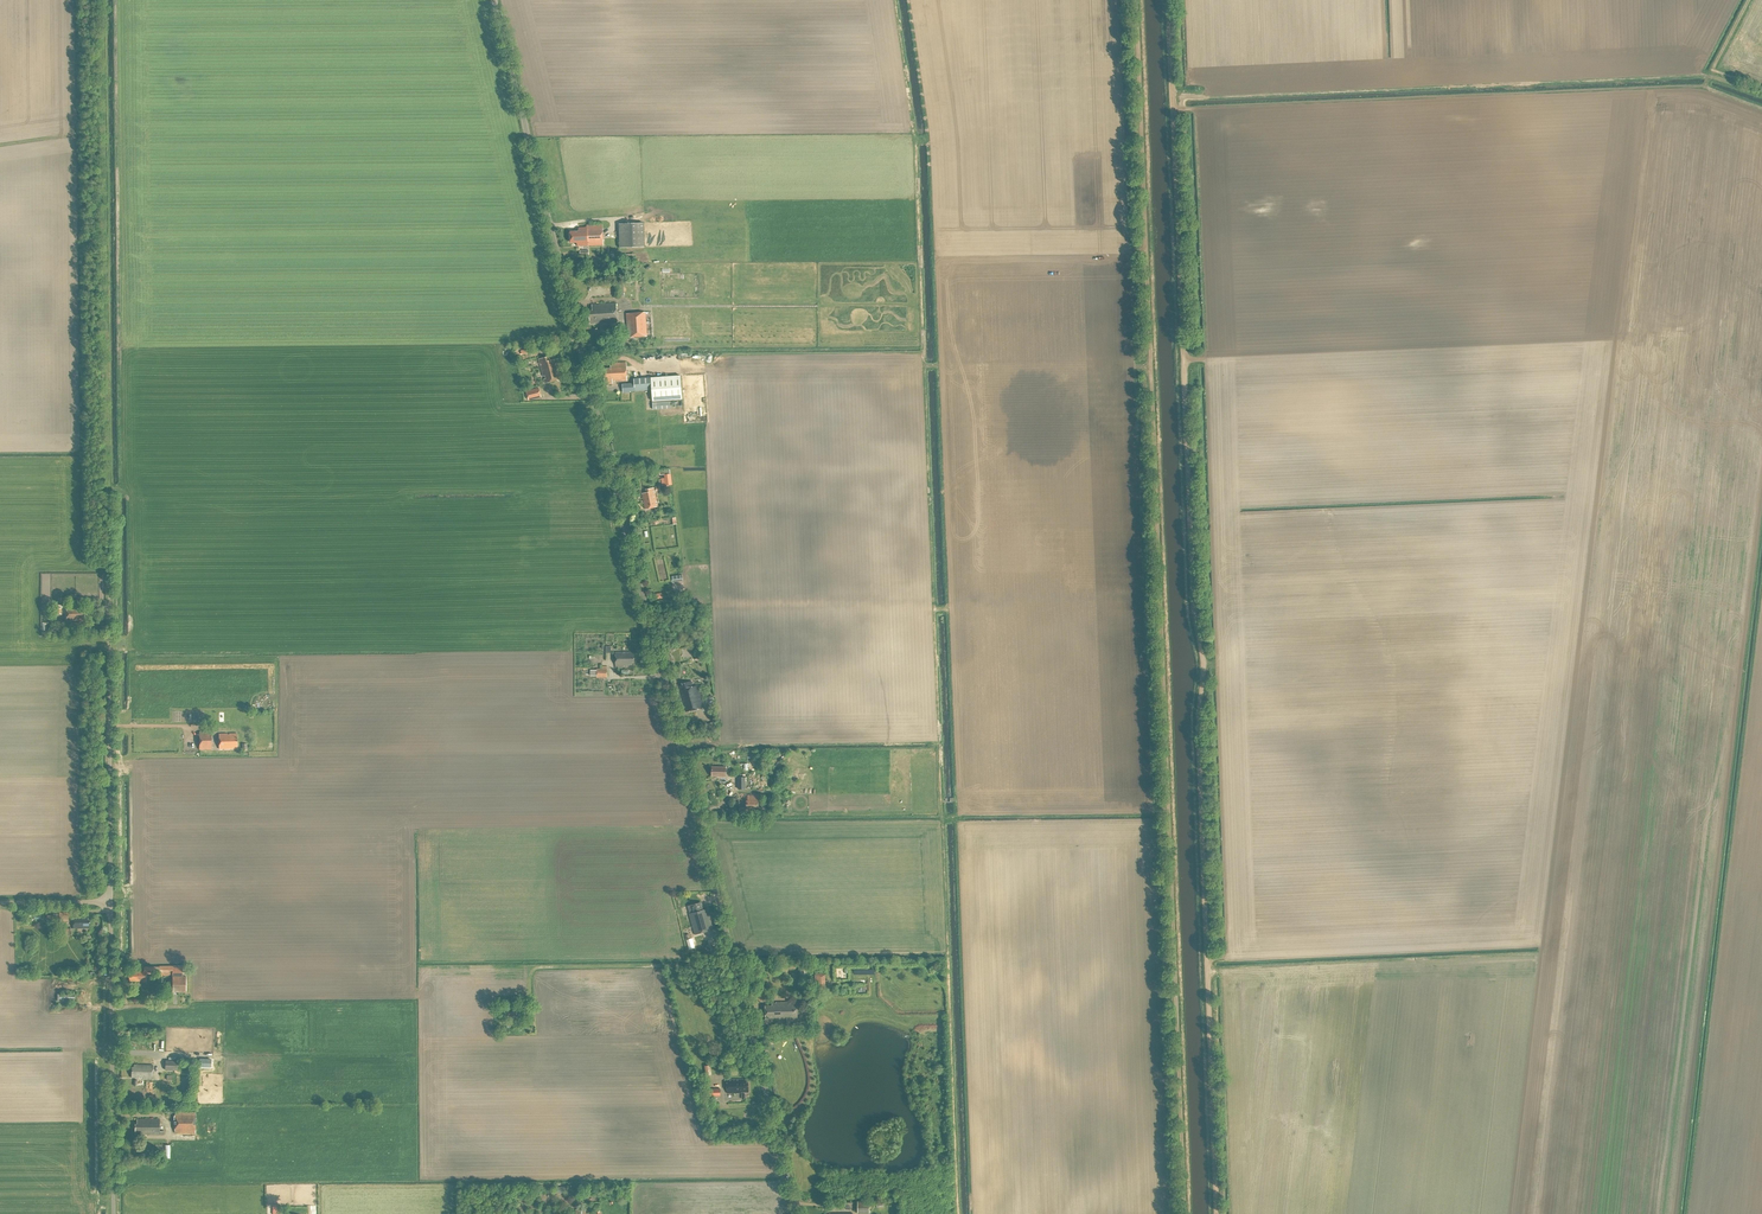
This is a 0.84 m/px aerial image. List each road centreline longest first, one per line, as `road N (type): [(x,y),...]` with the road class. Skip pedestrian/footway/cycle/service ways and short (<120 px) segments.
road 1 (unclassified): [(797,1213),(493,0)]
road 2 (track): [(1217,1213),(1199,758),(1204,678),(1193,613),(1174,92)]
road 3 (track): [(1174,92),(1239,98),(1713,70)]
road 4 (unclassified): [(110,903),(114,1213)]
road 5 (unclassified): [(109,595),(110,903)]

